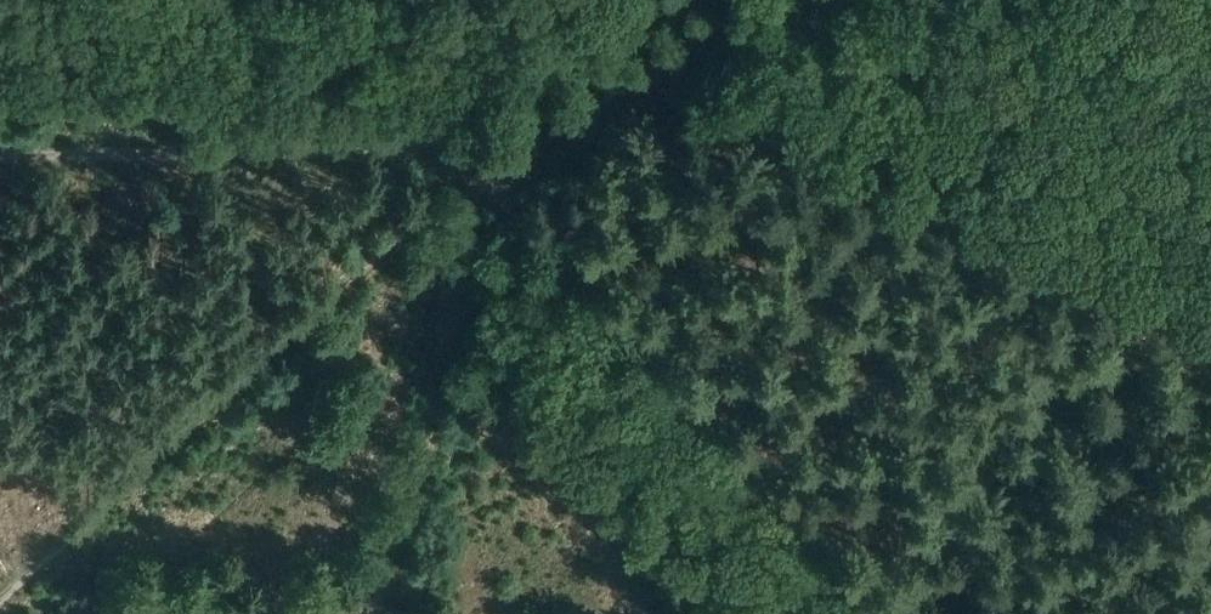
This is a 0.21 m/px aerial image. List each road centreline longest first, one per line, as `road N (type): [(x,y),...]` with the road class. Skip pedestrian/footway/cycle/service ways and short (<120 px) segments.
road 1 (track): [(0,599),(487,154)]
road 2 (track): [(894,613),(487,154)]
road 3 (track): [(487,154),(0,155)]
road 4 (track): [(487,154),(435,459),(393,613)]
road 5 (track): [(487,154),(841,0)]

